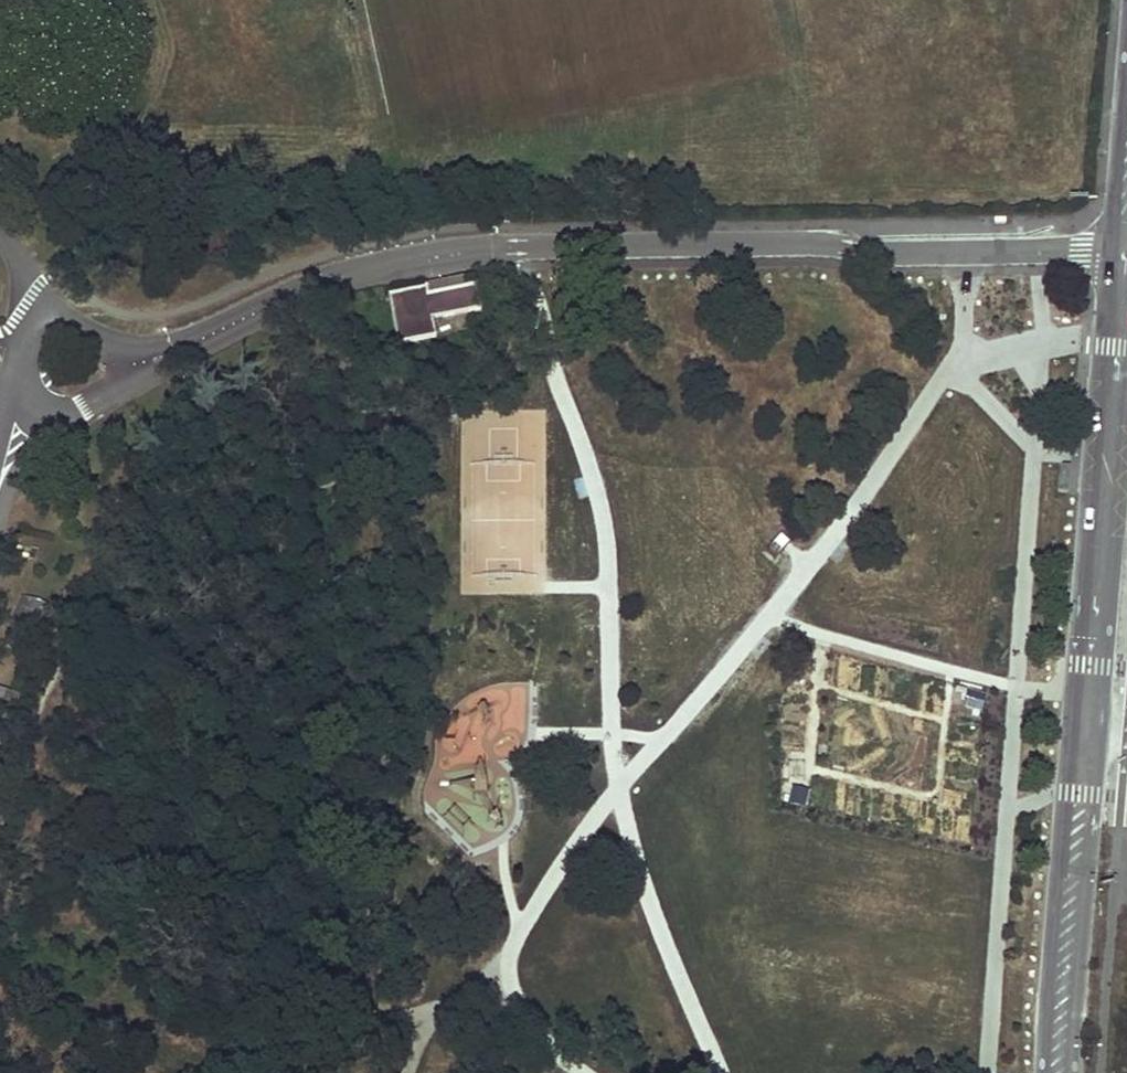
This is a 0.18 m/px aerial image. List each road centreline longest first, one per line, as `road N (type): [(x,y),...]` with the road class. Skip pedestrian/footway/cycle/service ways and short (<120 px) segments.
road 1 (tertiary): [(1083,736),(1124,251)]
road 2 (tertiary): [(1062,1072),(1083,736)]

